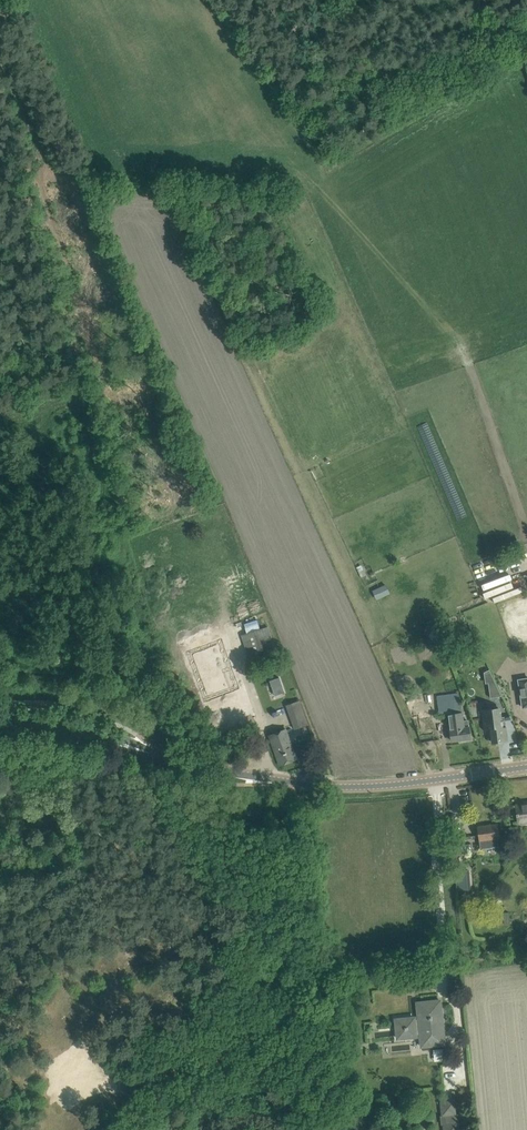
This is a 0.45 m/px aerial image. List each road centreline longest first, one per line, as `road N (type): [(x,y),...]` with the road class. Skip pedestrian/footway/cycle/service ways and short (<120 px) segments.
road 1 (tertiary): [(0,729),(67,731),(184,763),(341,787),(526,766)]

